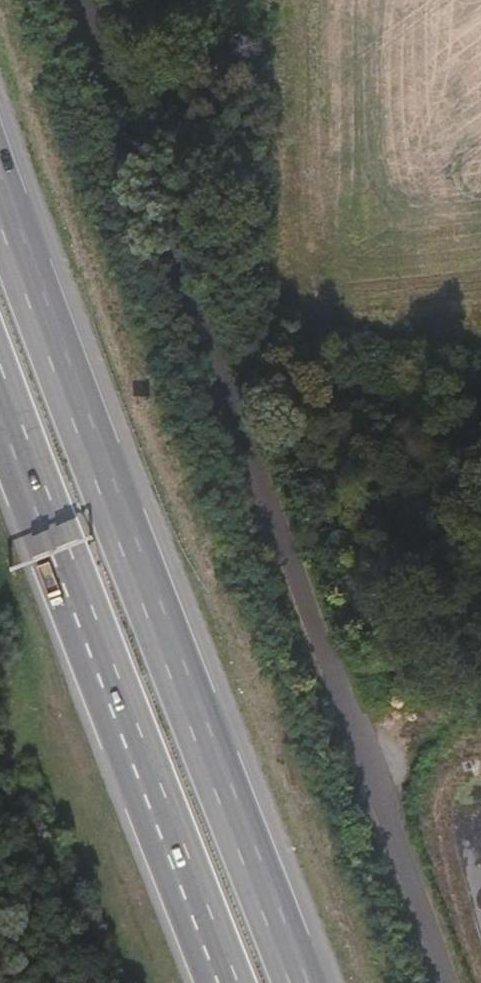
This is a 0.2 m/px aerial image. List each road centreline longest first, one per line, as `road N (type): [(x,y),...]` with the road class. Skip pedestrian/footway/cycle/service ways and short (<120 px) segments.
road 1 (track): [(458,982),(98,0)]
road 2 (motorway): [(299,982),(0,198)]
road 3 (motorway): [(0,384),(243,982)]

